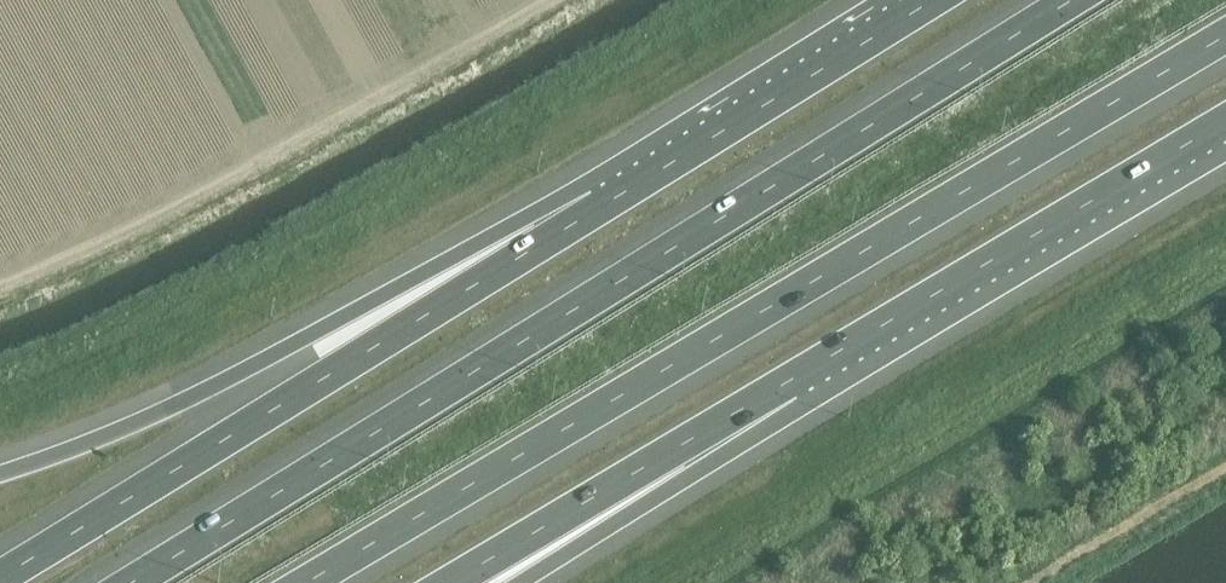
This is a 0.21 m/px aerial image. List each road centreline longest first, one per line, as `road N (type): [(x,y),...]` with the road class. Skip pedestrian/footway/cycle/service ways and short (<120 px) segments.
road 1 (motorway): [(1072,0),(132,582)]
road 2 (motorway): [(307,582),(1225,35)]
road 3 (motorway): [(601,208),(0,578)]
road 4 (motorway): [(601,208),(177,408),(0,474)]
road 5 (motorway): [(786,385),(1225,122)]
road 6 (motorway): [(933,0),(601,208)]
road 7 (motorway): [(451,582),(786,385)]
road 8 (motorway): [(518,582),(786,385)]

